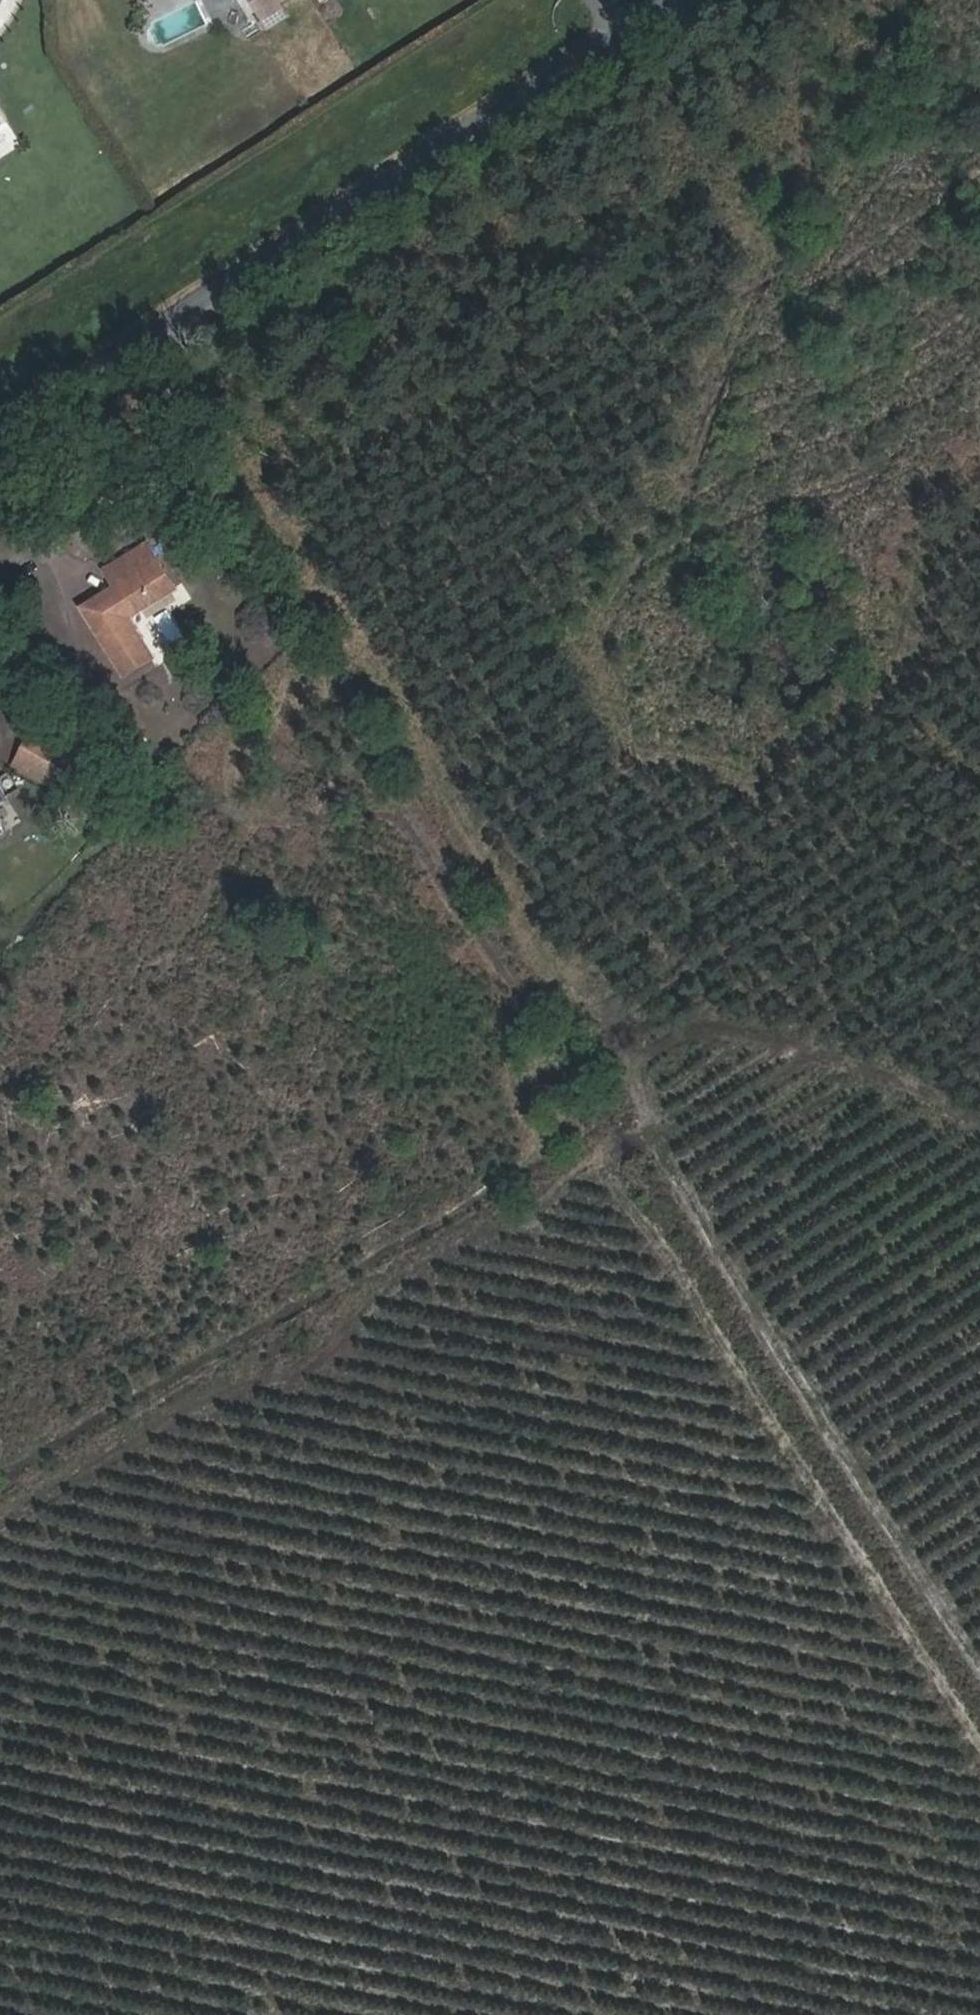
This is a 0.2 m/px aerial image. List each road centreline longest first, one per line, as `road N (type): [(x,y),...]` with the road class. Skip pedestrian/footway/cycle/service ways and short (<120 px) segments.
road 1 (unclassified): [(0,428),(615,36)]

